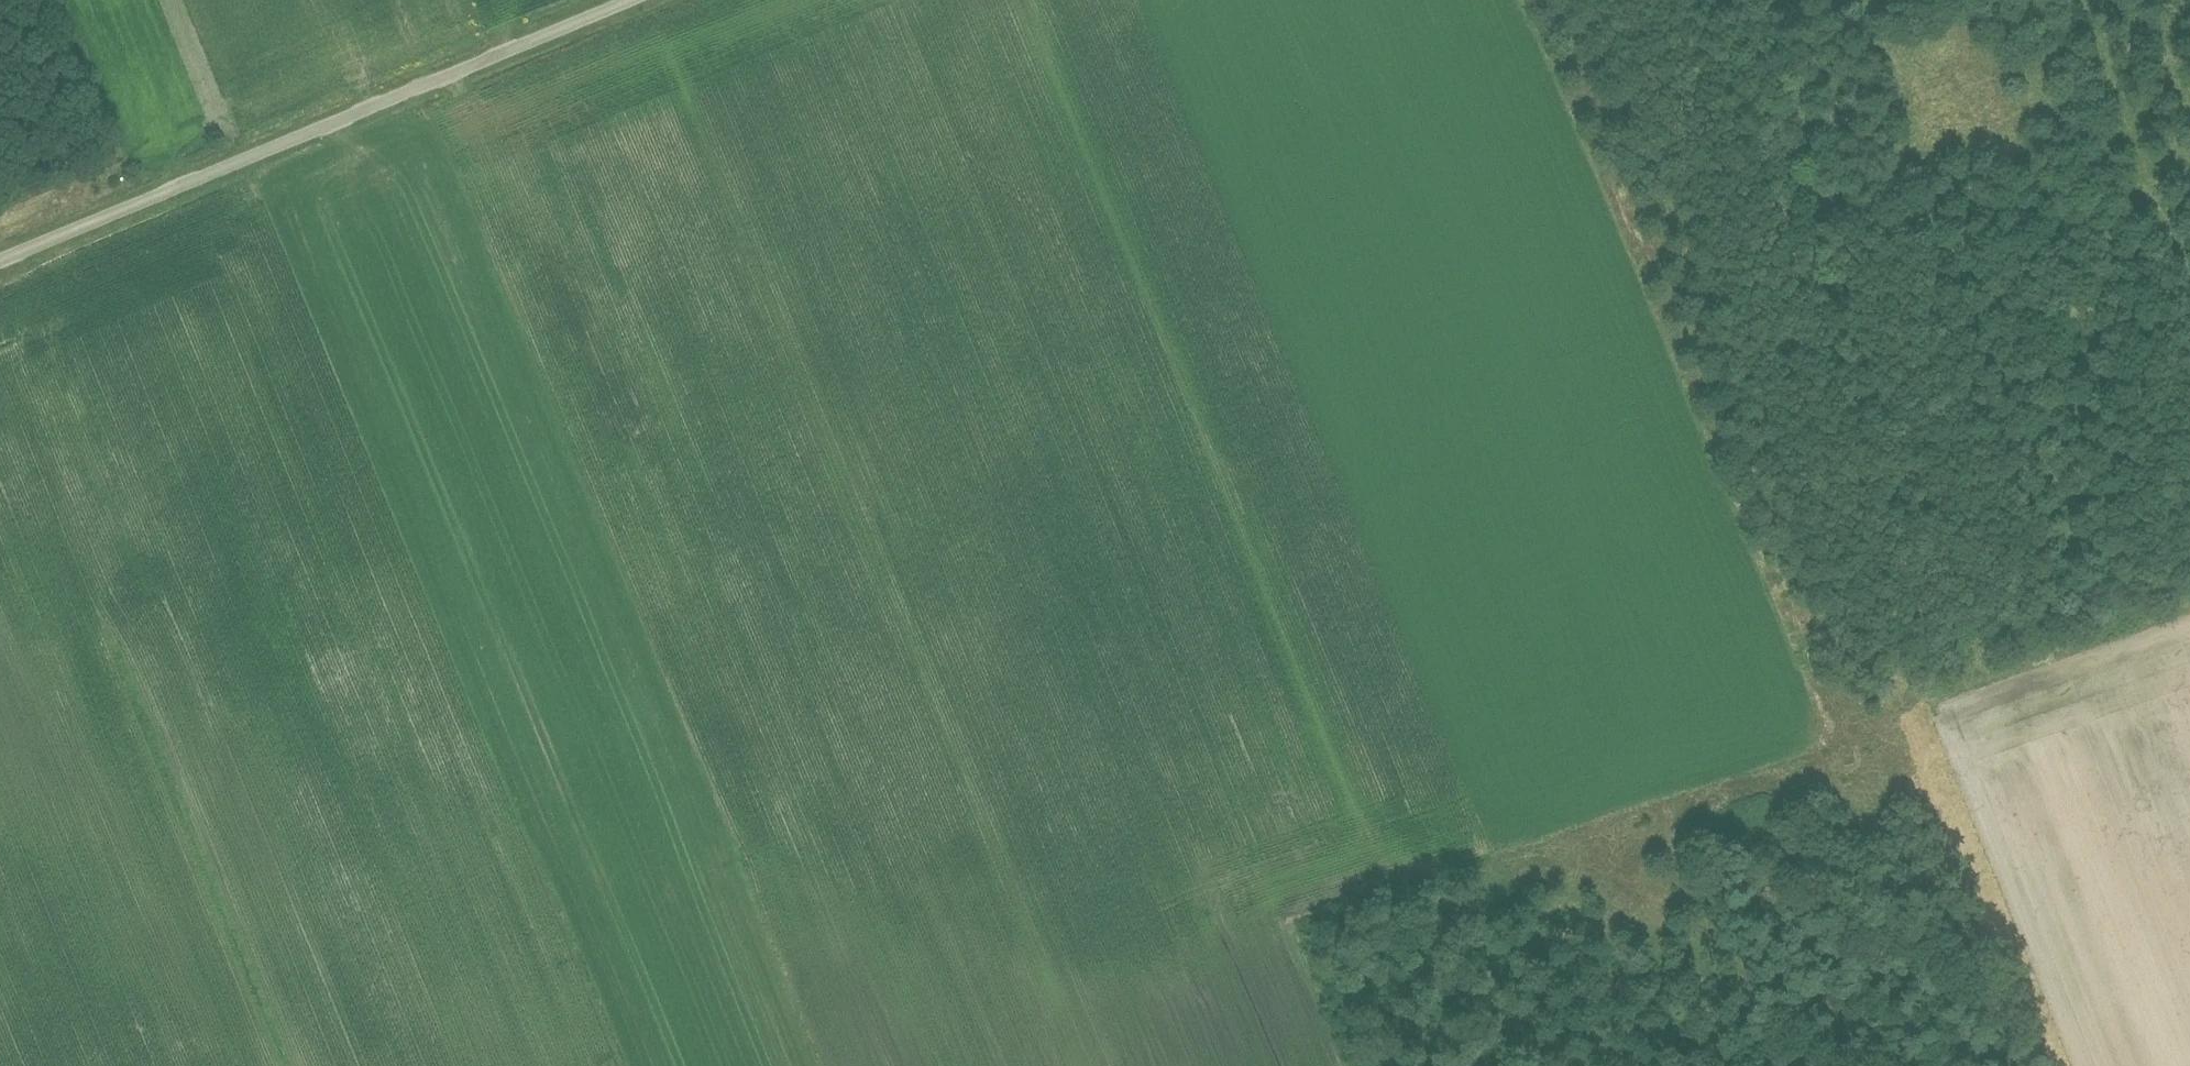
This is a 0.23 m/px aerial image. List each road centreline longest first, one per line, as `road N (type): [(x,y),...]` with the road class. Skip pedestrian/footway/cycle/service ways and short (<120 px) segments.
road 1 (unclassified): [(0,261),(630,0)]

